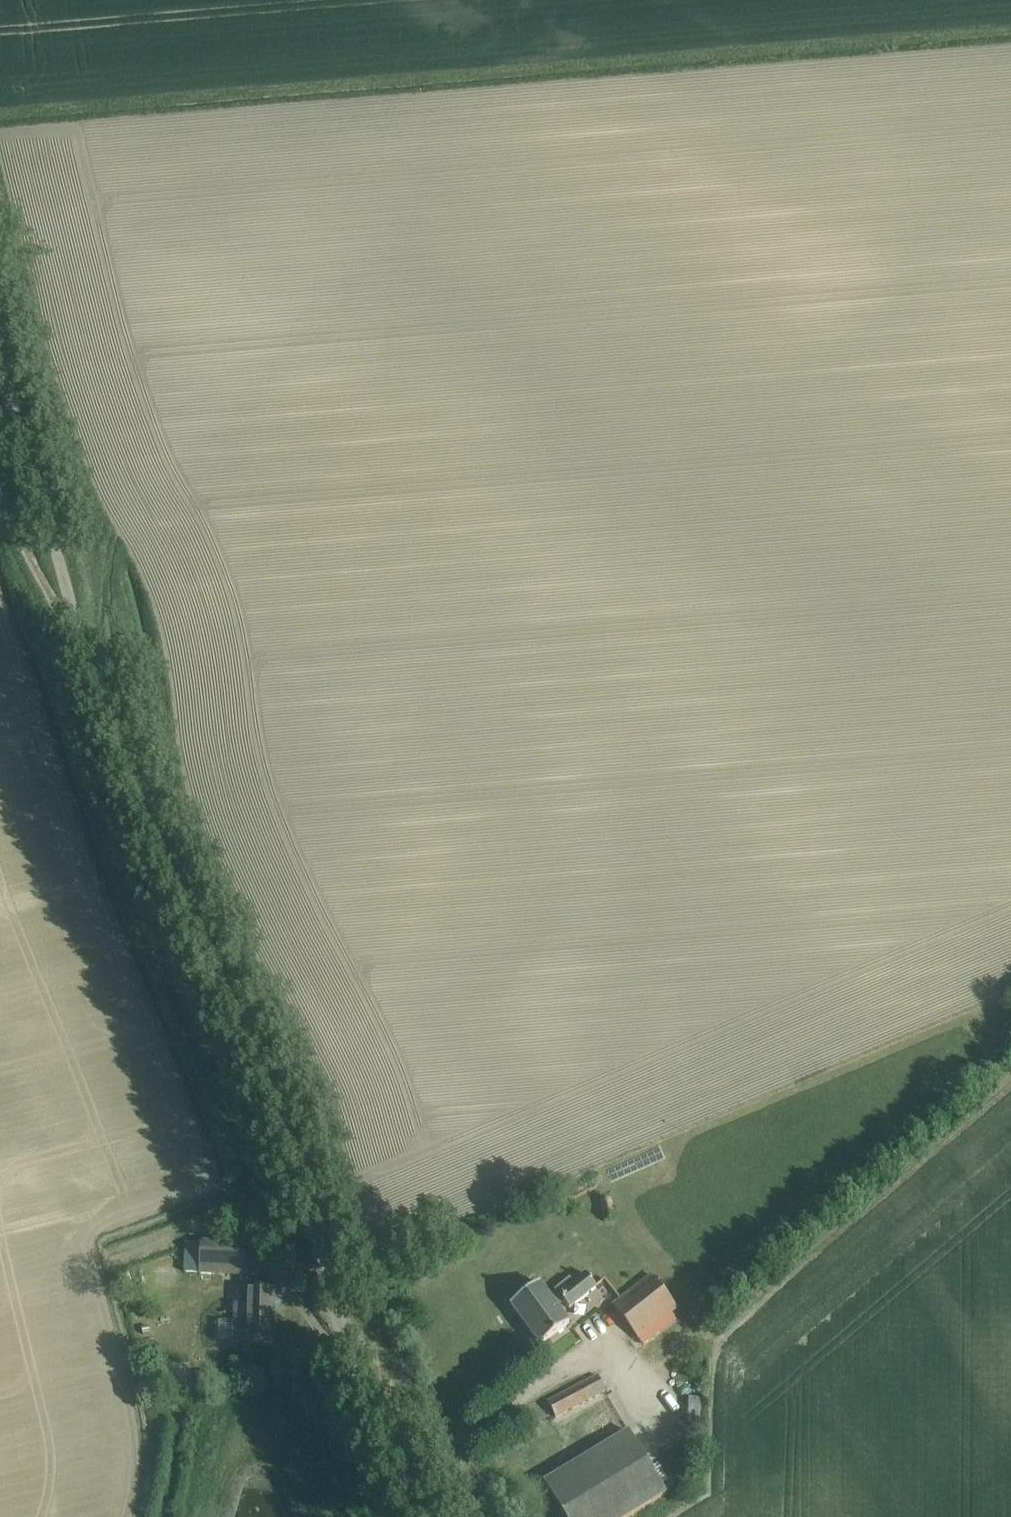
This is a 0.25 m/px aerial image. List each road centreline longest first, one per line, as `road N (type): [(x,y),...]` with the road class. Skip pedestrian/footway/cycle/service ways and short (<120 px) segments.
road 1 (unclassified): [(419,1516),(348,1356),(280,1115),(170,882),(104,717),(0,368)]

